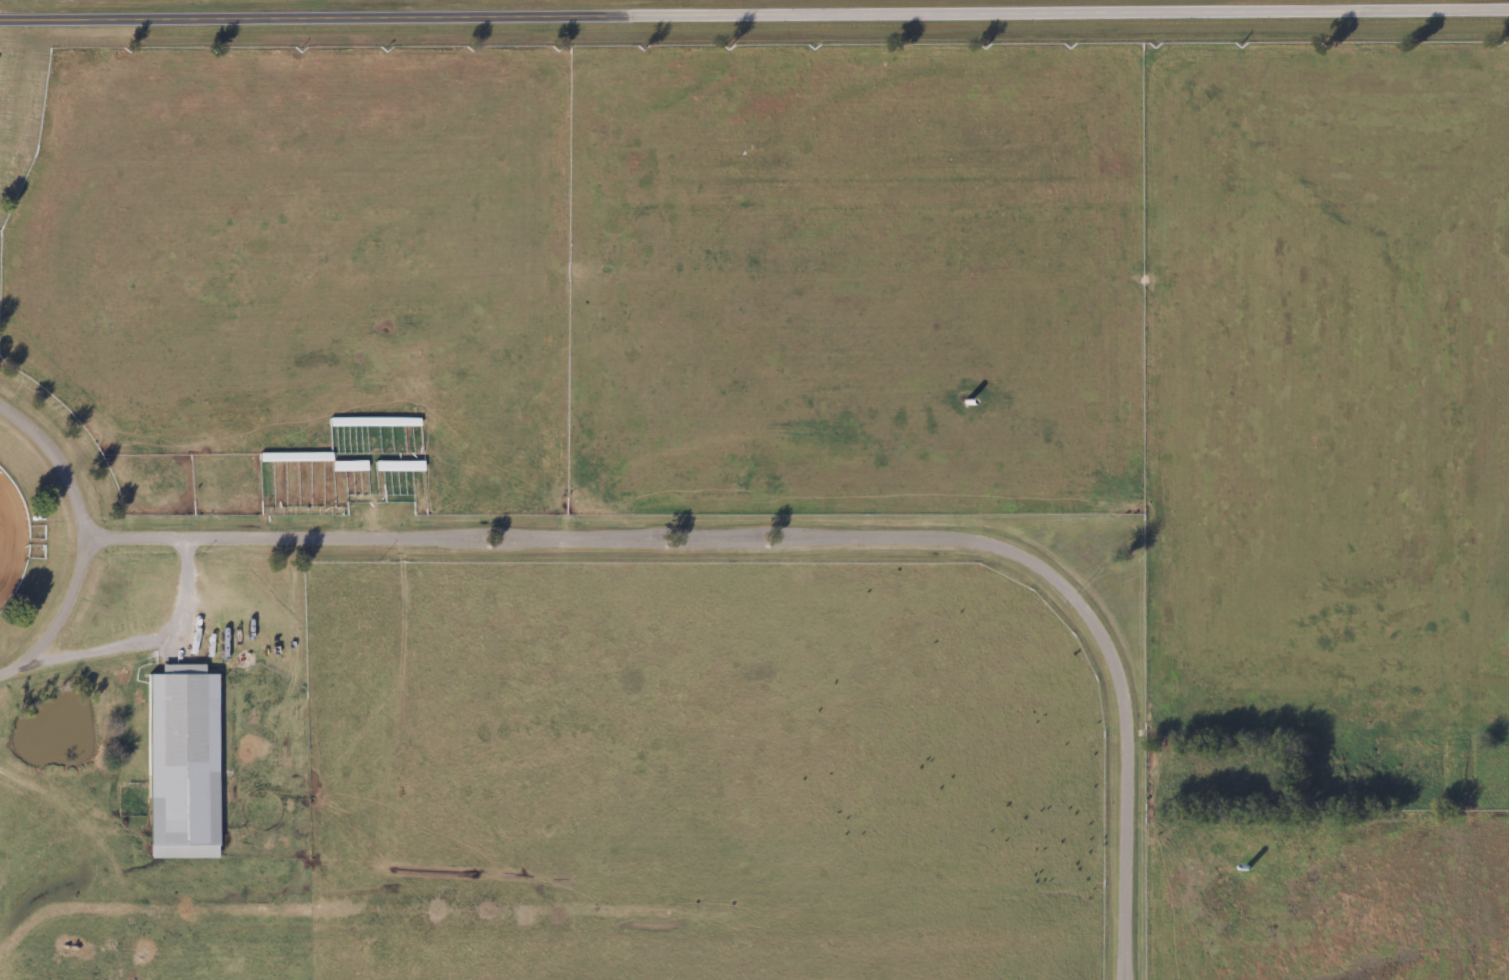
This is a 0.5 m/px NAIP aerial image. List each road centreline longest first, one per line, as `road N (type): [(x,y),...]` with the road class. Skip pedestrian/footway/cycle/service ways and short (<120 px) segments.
road 1 (tertiary): [(0,19),(1508,9)]
road 2 (residential): [(89,537),(924,537),(1011,548),(1079,597),(1125,685),(1129,979)]
road 3 (residential): [(0,674),(44,646),(67,615),(89,537)]
road 4 (residential): [(89,537),(81,495),(63,462),(40,432),(0,404)]

